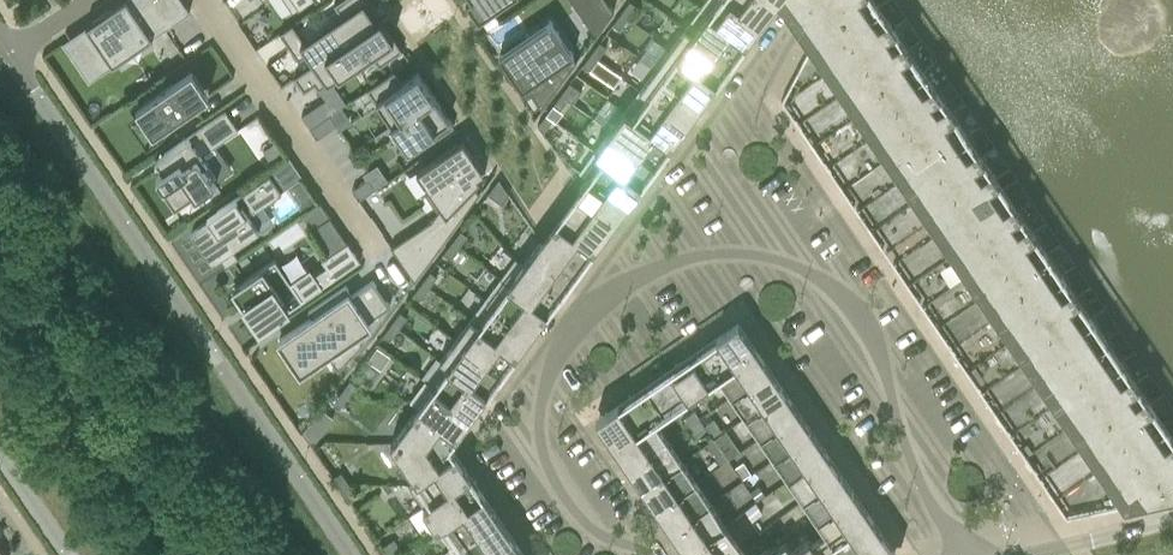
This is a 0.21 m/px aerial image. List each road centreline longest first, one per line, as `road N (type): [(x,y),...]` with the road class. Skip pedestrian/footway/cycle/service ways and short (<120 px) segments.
road 1 (residential): [(964,554),(932,508),(876,341),(842,295),(786,262),(714,254),(618,288),(560,348),(541,402),(539,448),(557,491),(591,531),(647,554)]
road 2 (residential): [(349,554),(6,49)]
road 3 (residential): [(364,244),(198,0)]
road 4 (unclassified): [(1172,515),(1018,554)]

